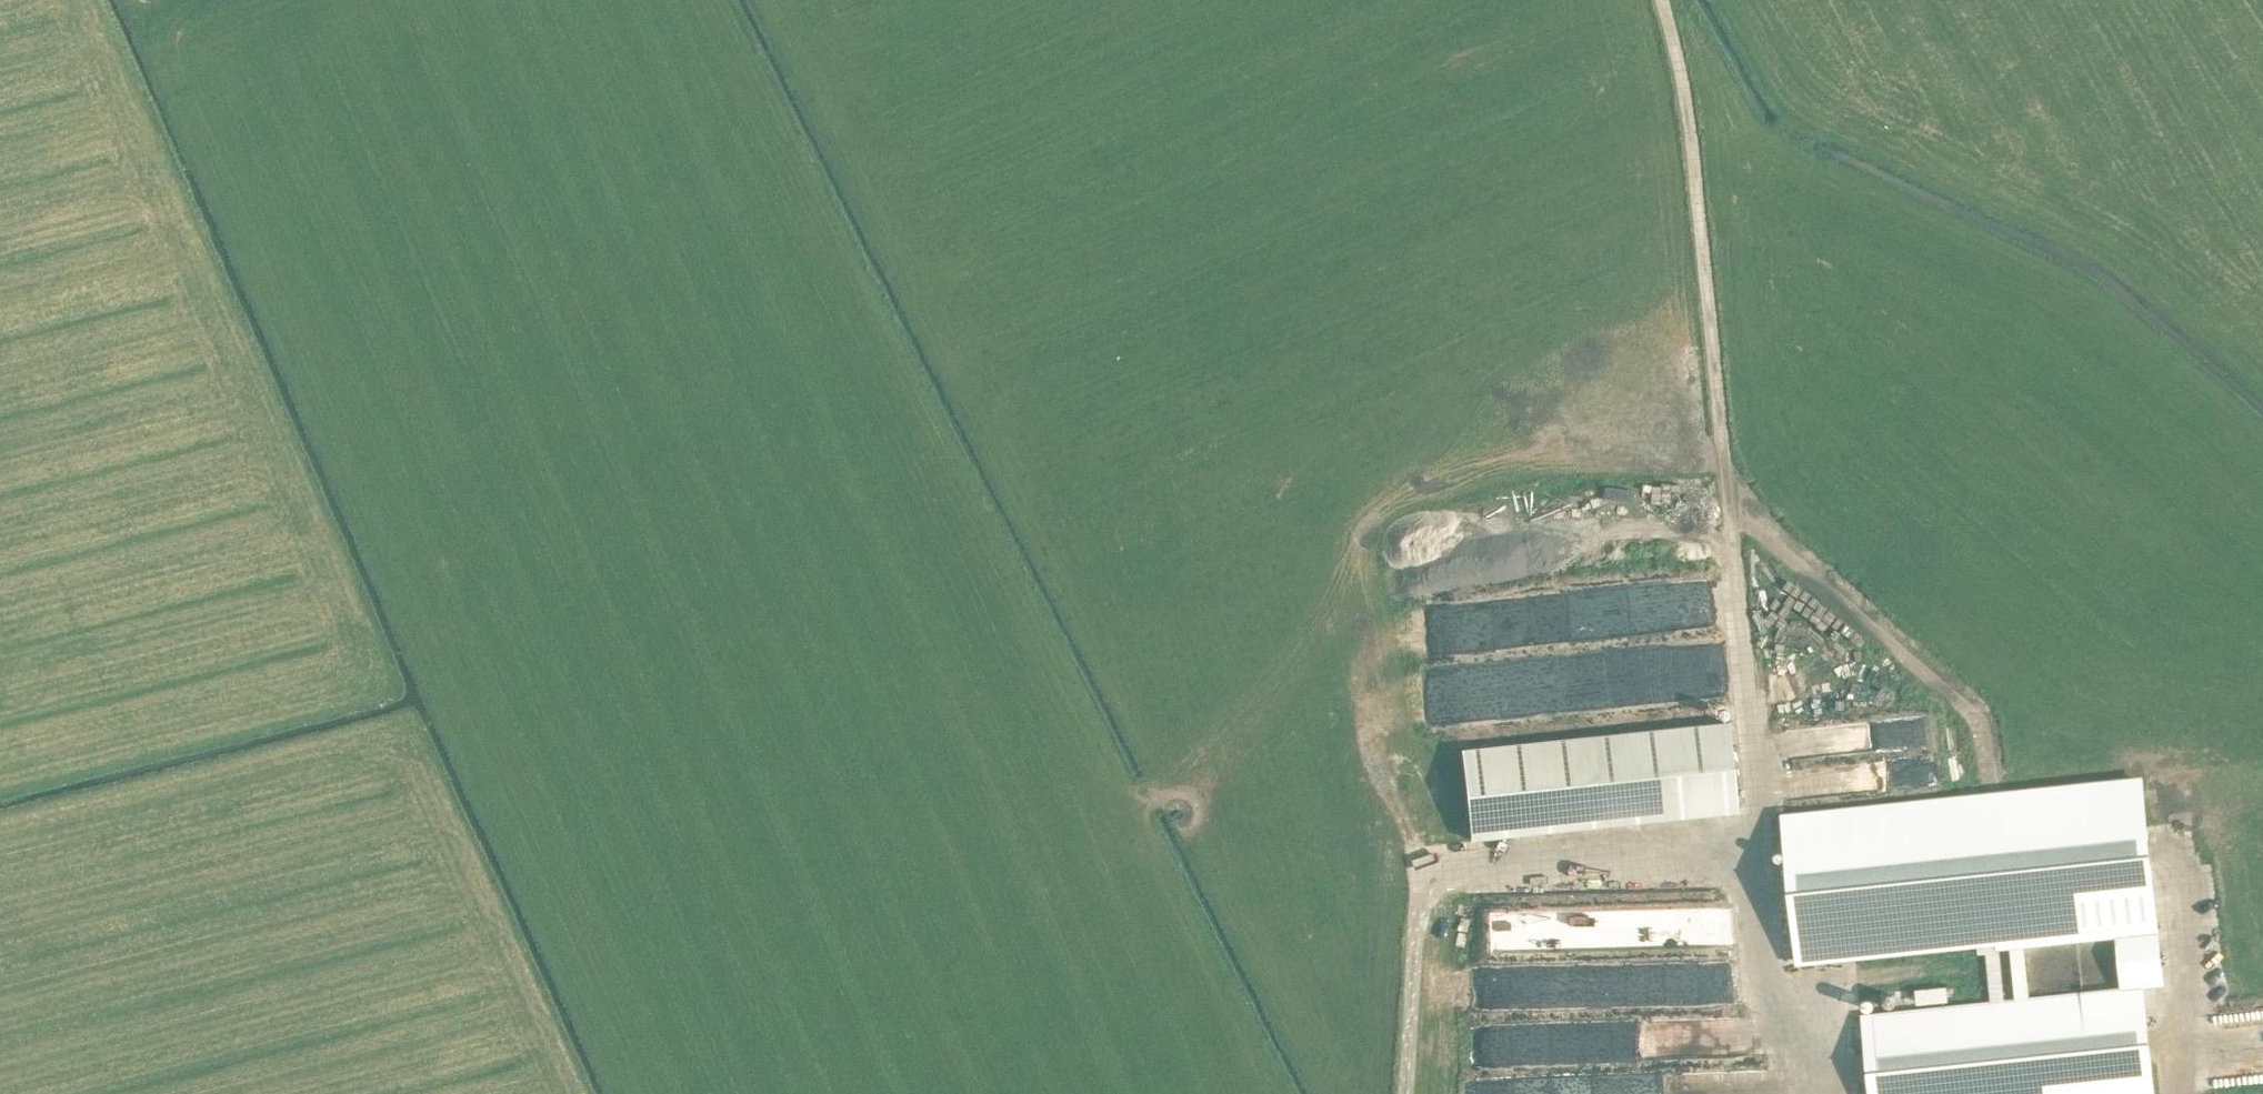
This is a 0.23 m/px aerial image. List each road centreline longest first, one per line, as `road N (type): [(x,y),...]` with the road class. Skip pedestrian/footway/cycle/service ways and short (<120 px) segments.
road 1 (track): [(1677,22),(1773,960),(1832,1093)]
road 2 (track): [(1413,1093),(1419,871),(1760,830)]

